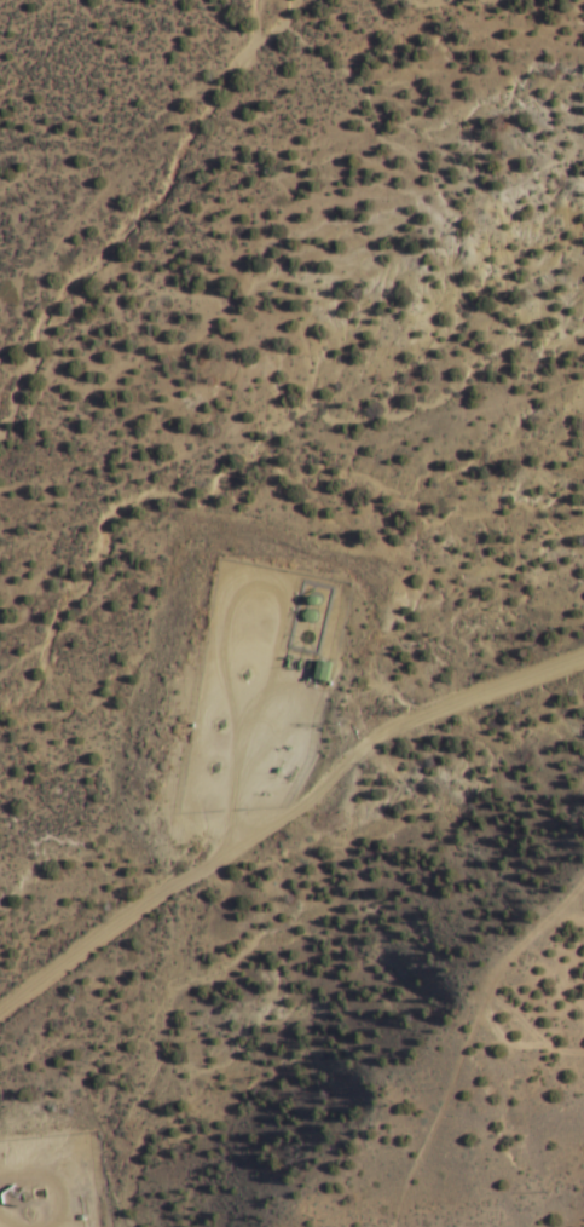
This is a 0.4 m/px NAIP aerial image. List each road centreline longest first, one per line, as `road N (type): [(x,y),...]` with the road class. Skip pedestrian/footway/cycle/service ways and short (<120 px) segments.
road 1 (residential): [(0,1012),(143,905),(293,813),(380,736),(583,656)]

